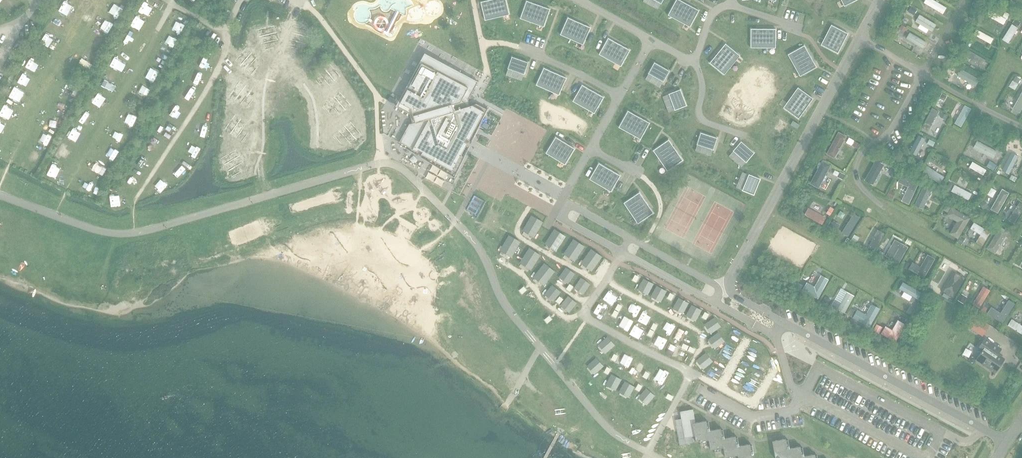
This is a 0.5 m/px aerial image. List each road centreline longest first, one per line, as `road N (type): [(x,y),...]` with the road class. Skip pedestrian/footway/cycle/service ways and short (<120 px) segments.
road 1 (track): [(891,205),(860,182),(858,170),(918,74),(860,37)]
road 2 (unclassified): [(754,324),(775,332),(791,388),(921,457)]
road 3 (track): [(957,0),(918,74),(1021,127)]

